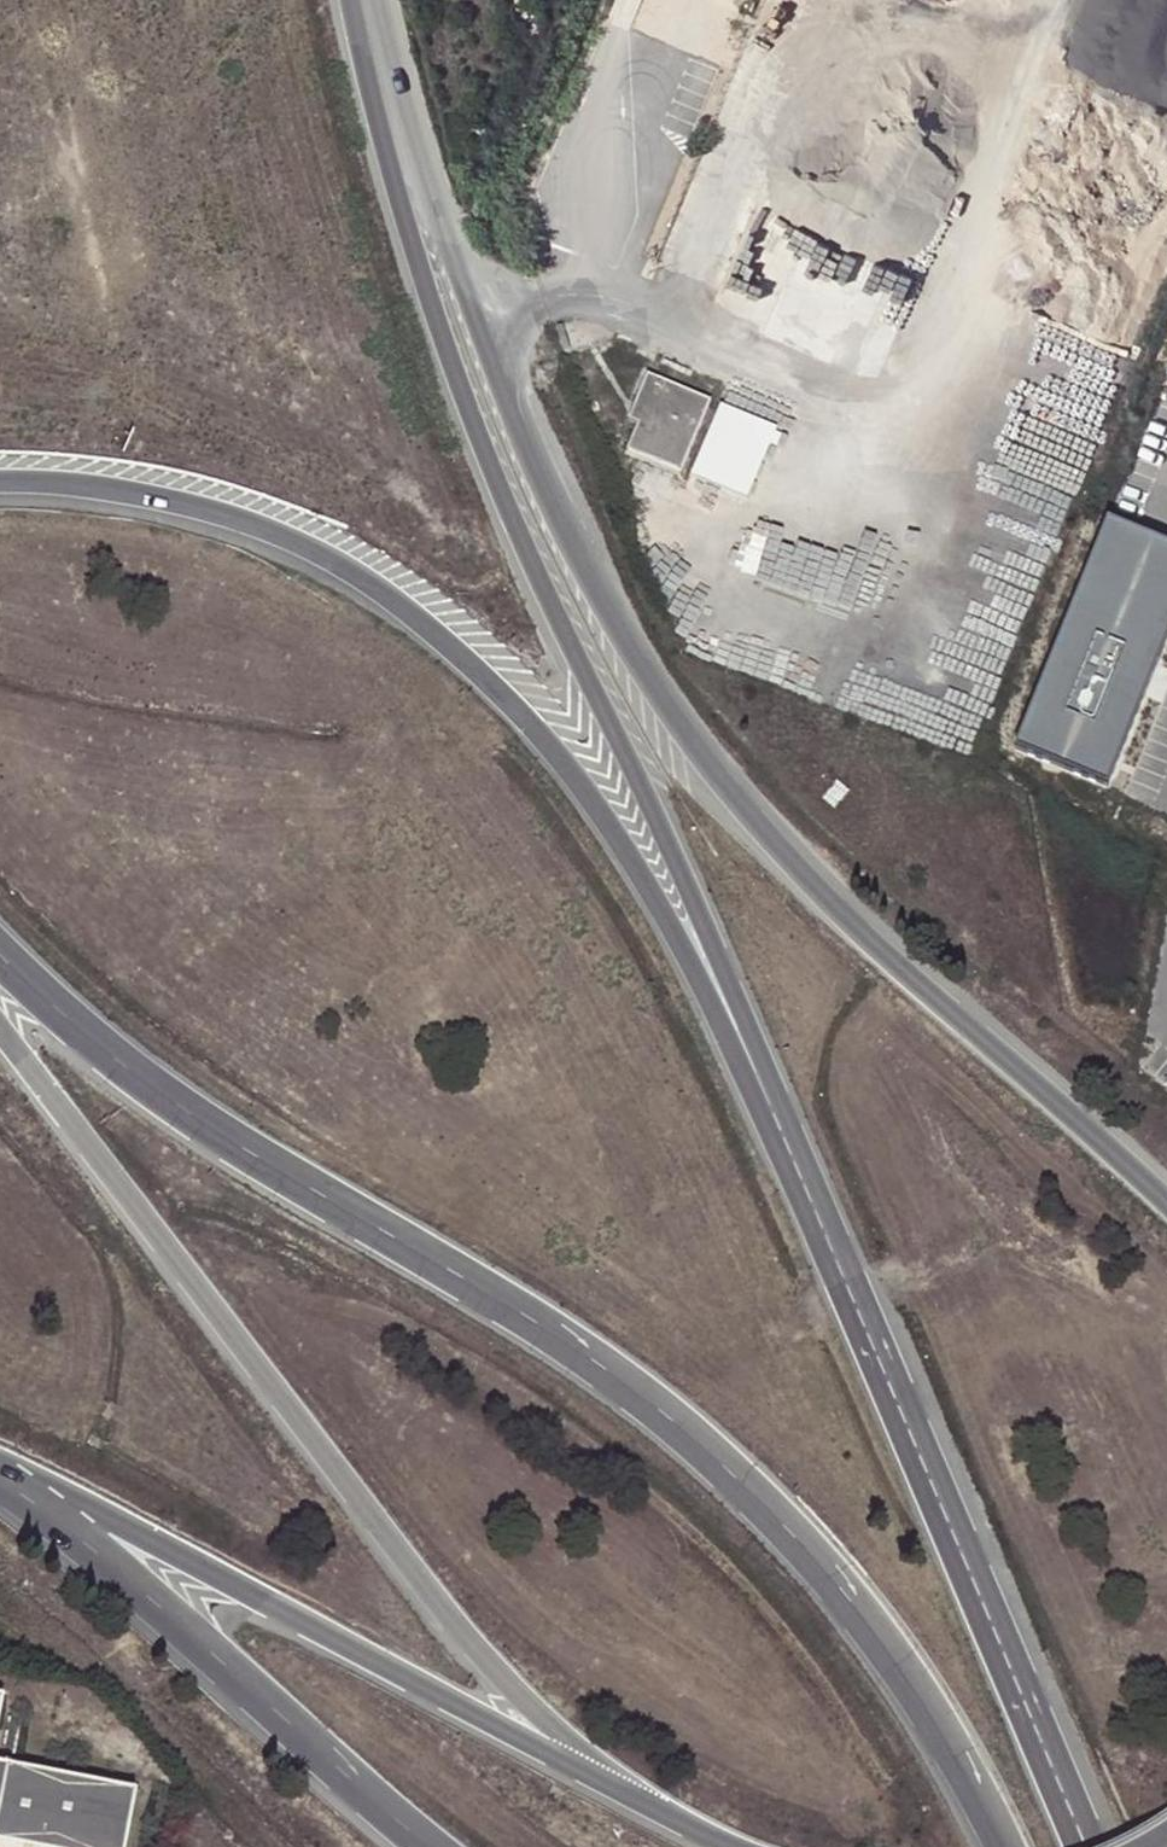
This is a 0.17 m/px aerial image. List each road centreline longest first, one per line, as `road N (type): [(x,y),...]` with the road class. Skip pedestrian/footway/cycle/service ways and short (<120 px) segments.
road 1 (primary): [(0,952),(116,1057),(218,1130),(632,1389),(753,1490),(858,1610),(918,1694),(1006,1846)]
road 2 (primary): [(821,1226),(731,989),(491,466),(419,267),(386,139),(365,0)]
road 3 (primary): [(821,1226),(594,806),(527,717),(444,641),(355,575),(261,529),(93,485),(0,482)]
road 4 (primary): [(0,1032),(441,1611),(541,1717),(687,1825)]
road 5 (primary): [(1166,1203),(843,913),(765,832),(611,627),(582,566)]
road 6 (primary): [(0,1474),(111,1522),(687,1825)]
road 7 (primary): [(1085,1846),(821,1226)]
road 8 (primary): [(582,566),(481,321),(371,0)]
road 9 (primary): [(0,1484),(100,1555),(428,1846)]

